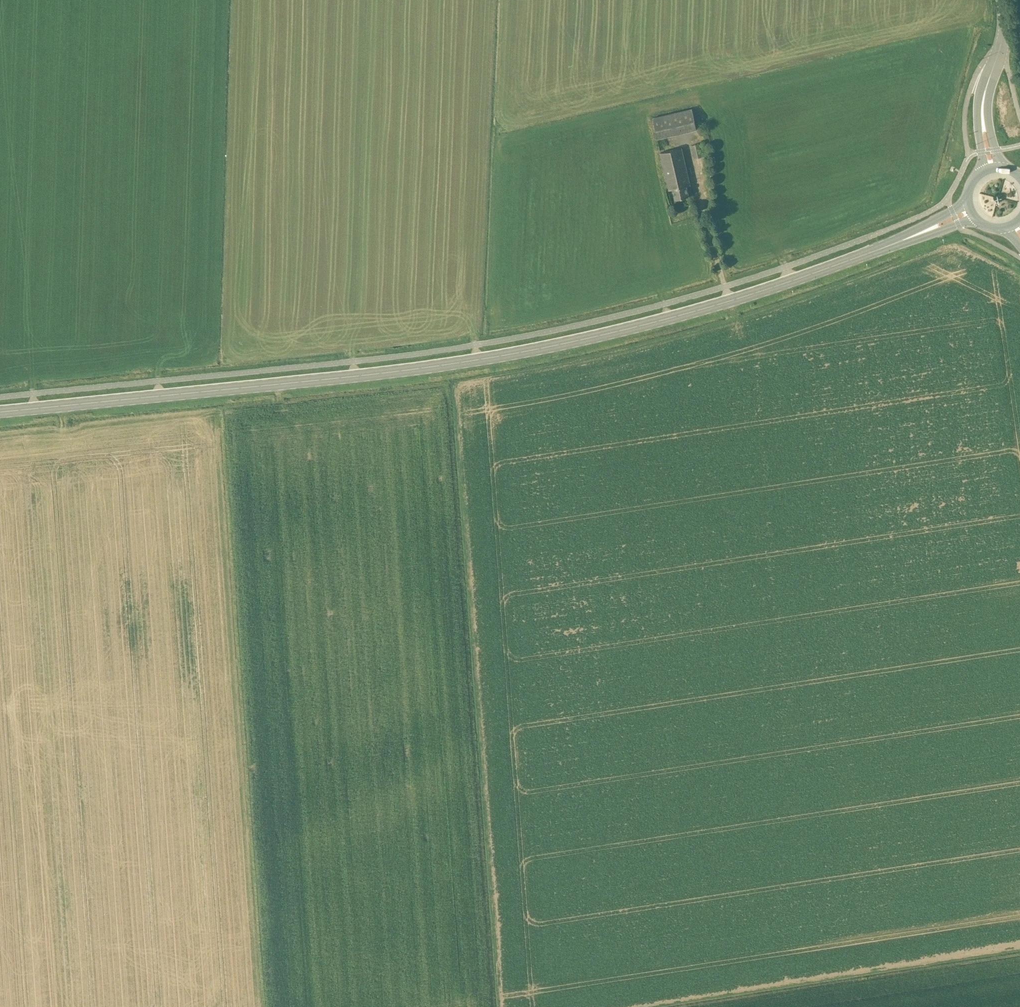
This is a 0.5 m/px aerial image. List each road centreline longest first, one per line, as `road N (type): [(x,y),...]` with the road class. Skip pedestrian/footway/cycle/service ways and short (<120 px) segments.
road 1 (secondary): [(973,212),(730,301),(561,345),(420,369),(0,412)]
road 2 (tertiary): [(994,167),(984,100),(1005,33),(1000,0)]

